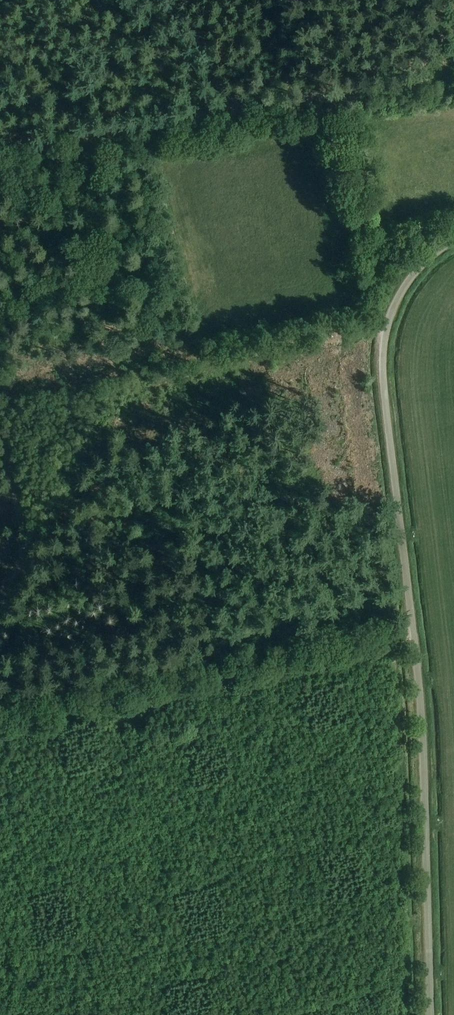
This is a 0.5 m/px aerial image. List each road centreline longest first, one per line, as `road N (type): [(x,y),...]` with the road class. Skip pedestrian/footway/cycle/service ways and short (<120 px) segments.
road 1 (unclassified): [(431,1014),(420,706),(382,364),(397,297),(422,263),(453,240)]
road 2 (track): [(0,147),(453,76)]
road 3 (track): [(413,631),(0,717)]
road 4 (track): [(335,96),(364,318),(384,336)]

